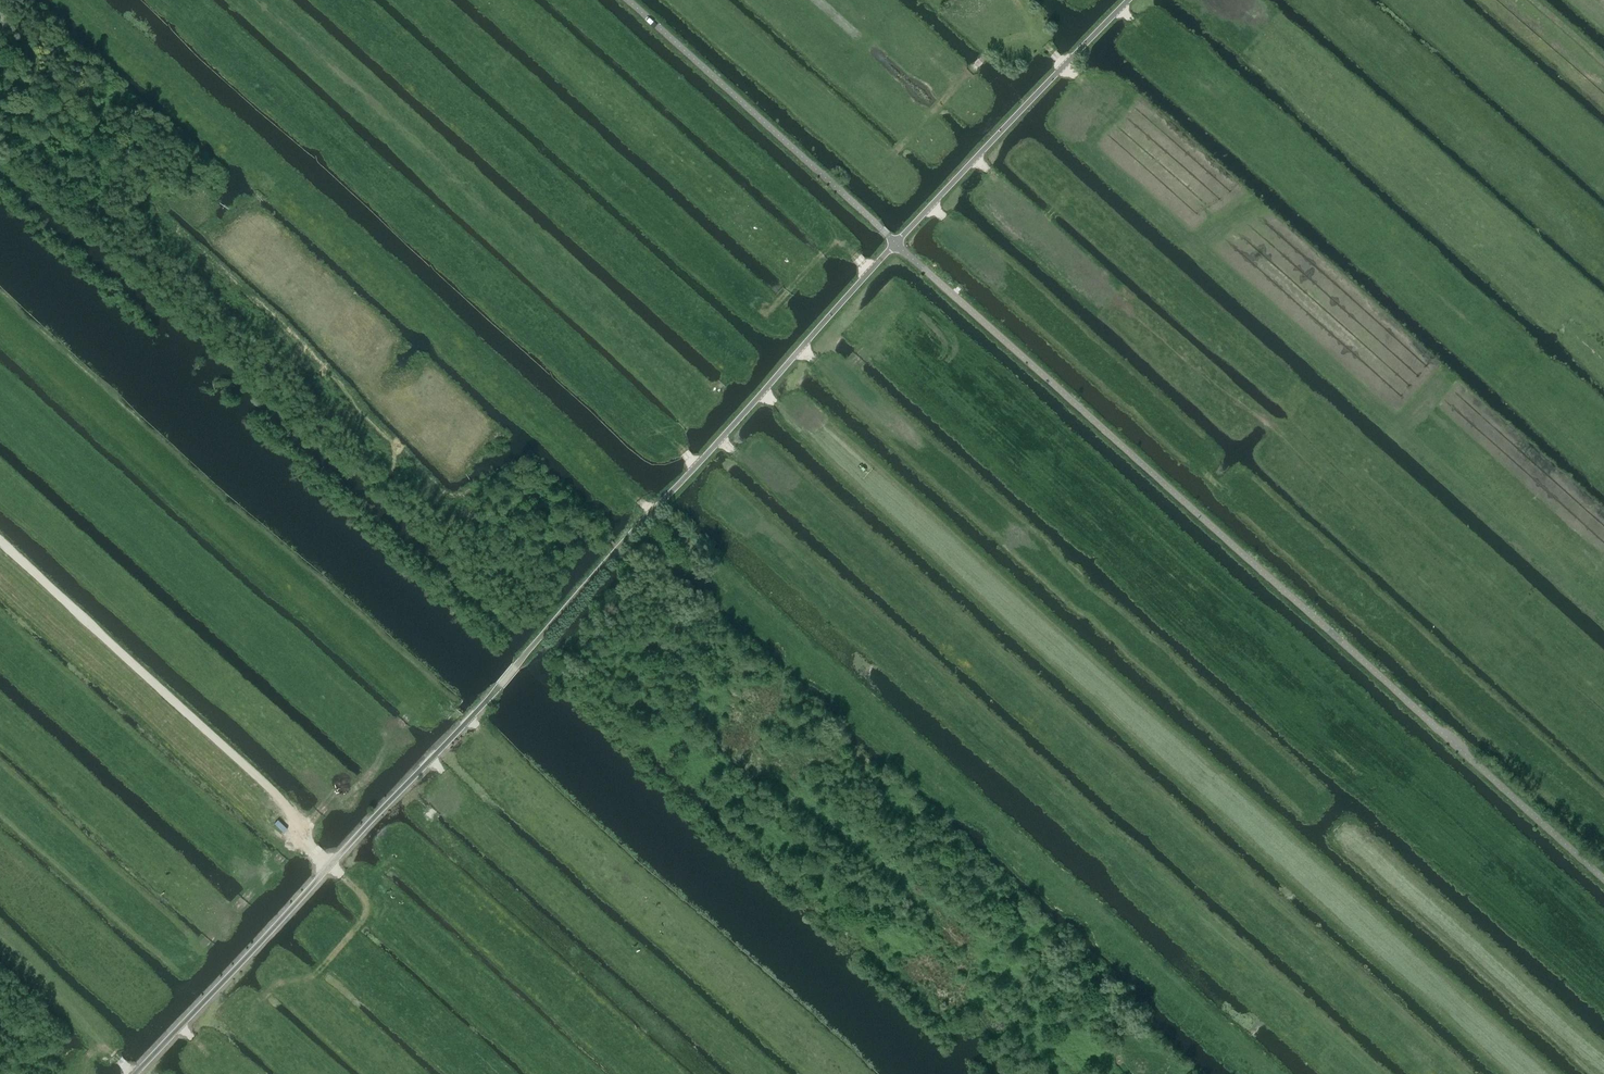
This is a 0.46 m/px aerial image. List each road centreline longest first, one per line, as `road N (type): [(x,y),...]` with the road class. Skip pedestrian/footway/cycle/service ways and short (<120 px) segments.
road 1 (unclassified): [(131,1073),(1128,0)]
road 2 (track): [(0,541),(276,794),(310,846),(374,909)]
road 3 (track): [(1096,94),(1036,34),(1012,37),(983,57),(894,151)]
road 4 (track): [(870,270),(841,242),(772,308),(754,309),(728,287)]

